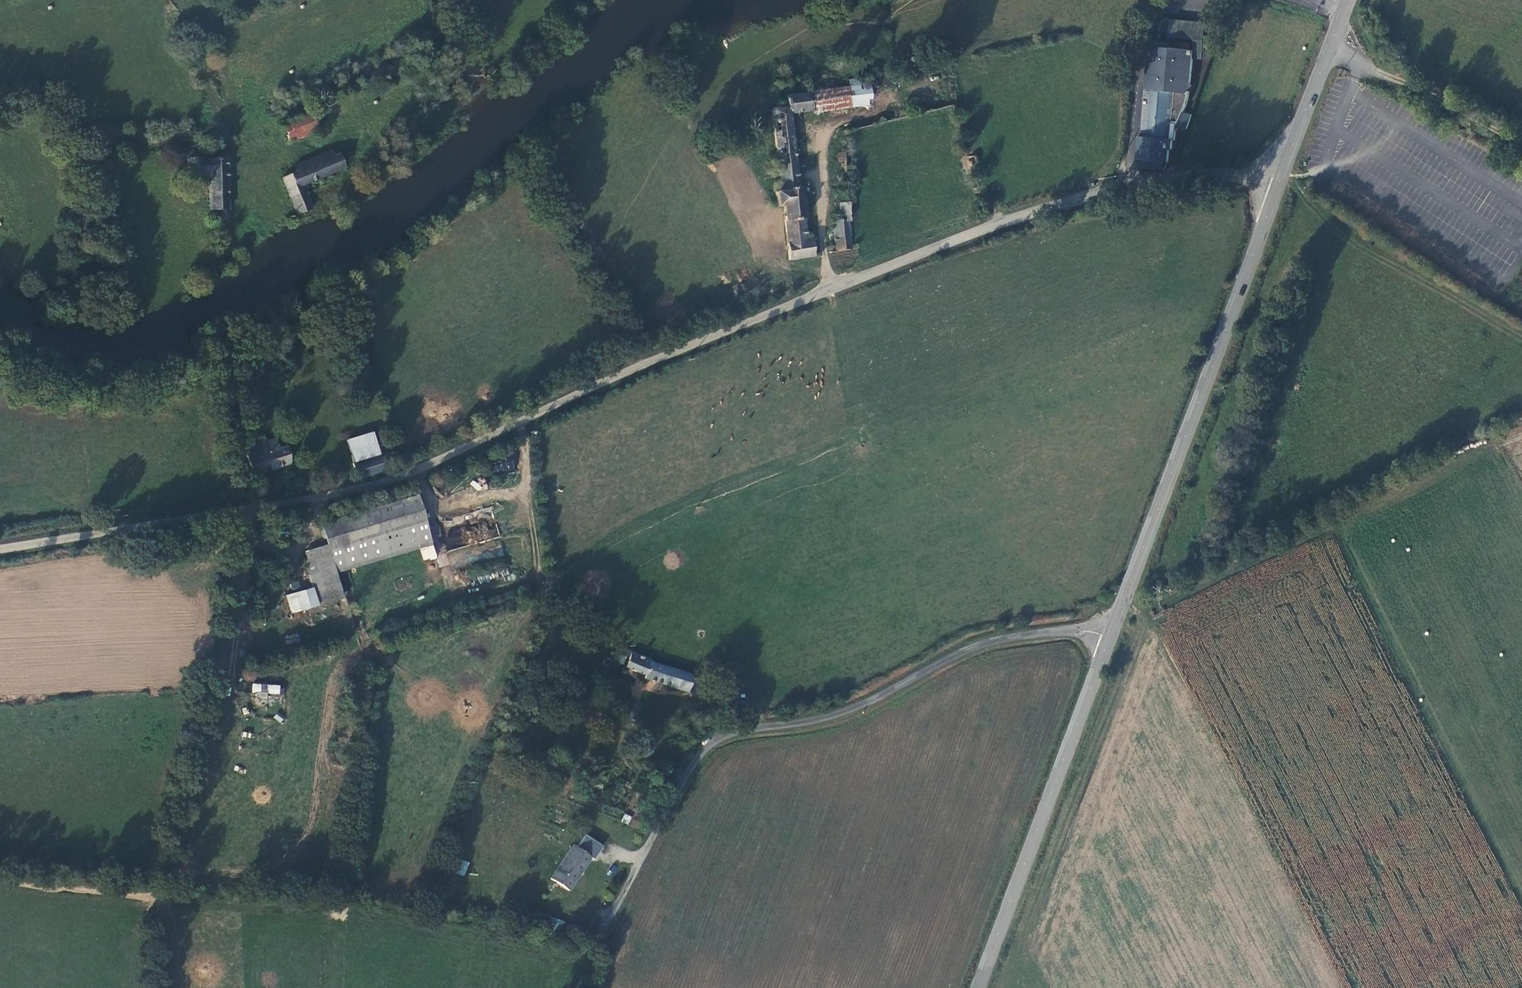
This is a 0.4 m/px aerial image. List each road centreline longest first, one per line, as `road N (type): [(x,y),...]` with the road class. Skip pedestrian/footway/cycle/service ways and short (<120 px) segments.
road 1 (unclassified): [(1280,180),(1129,183),(883,264),(356,497),(0,554)]
road 2 (unclassified): [(1114,626),(1065,625),(979,647),(858,707),(723,734),(698,754),(603,932)]
road 3 (tertiary): [(1280,180),(1114,626)]
road 4 (tertiary): [(1114,626),(977,987)]
road 5 (track): [(245,0),(184,22),(242,167)]
road 6 (track): [(1349,51),(1521,151)]
road 7 (tertiary): [(1348,0),(1280,180)]

